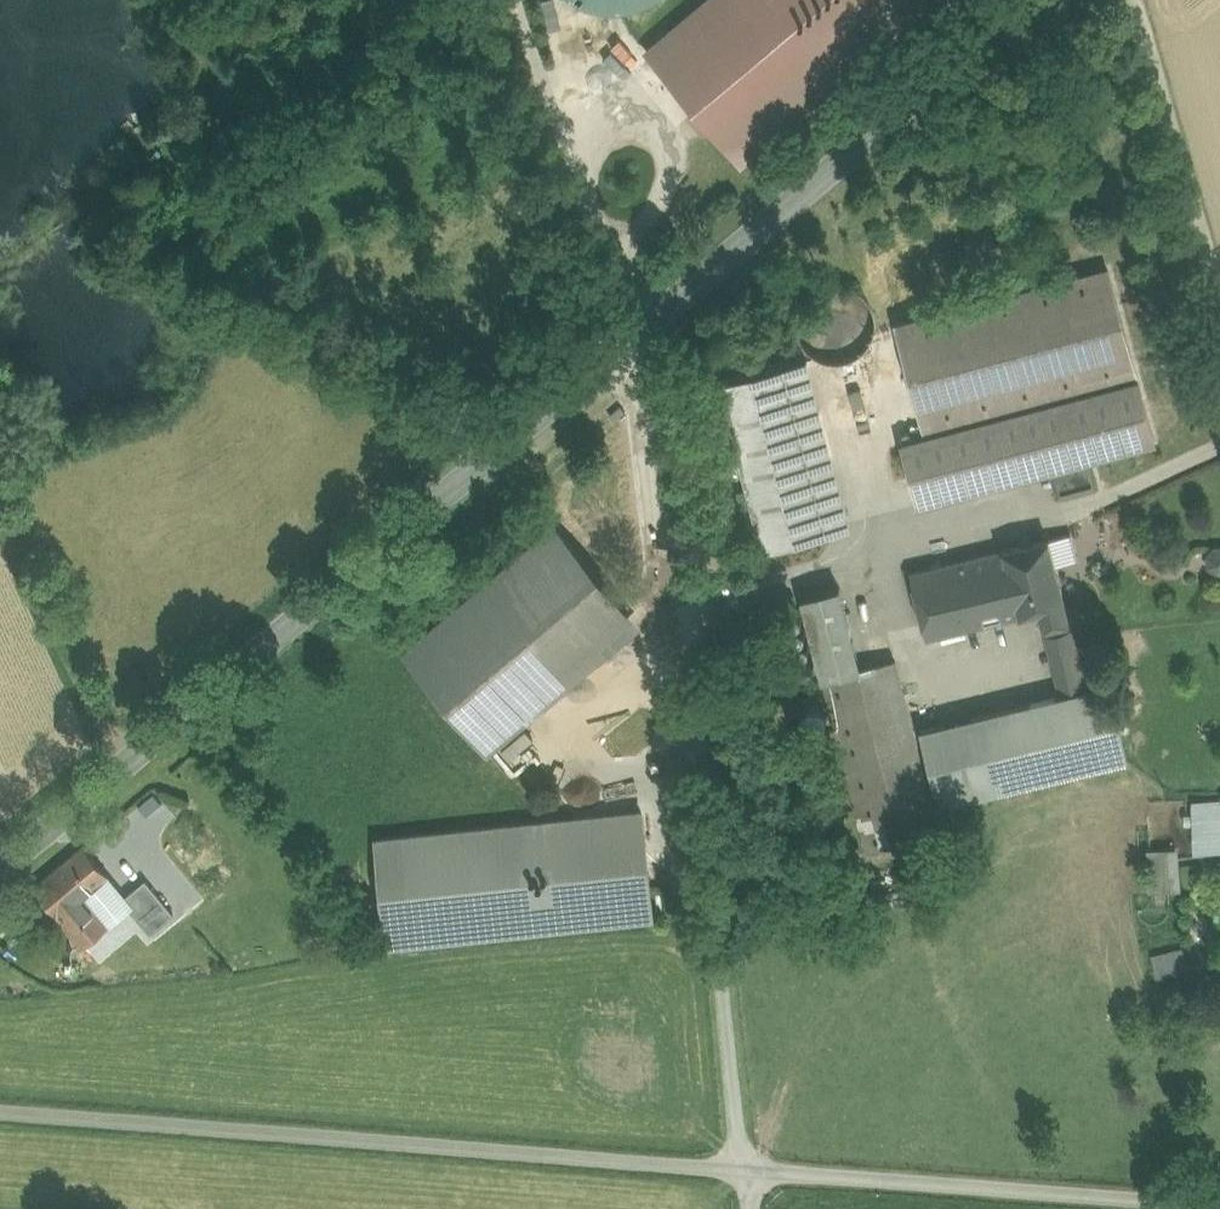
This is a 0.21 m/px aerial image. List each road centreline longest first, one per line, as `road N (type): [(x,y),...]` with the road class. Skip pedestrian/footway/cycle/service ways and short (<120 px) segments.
road 1 (unclassified): [(748,1171),(637,334)]
road 2 (secondary): [(637,334),(140,768),(0,880)]
road 3 (unclassified): [(748,1171),(0,1110)]
road 4 (secondary): [(1033,0),(637,334)]
road 5 (unclassified): [(1219,1201),(748,1171)]
road 6 (unclassified): [(637,334),(614,292),(512,0)]

